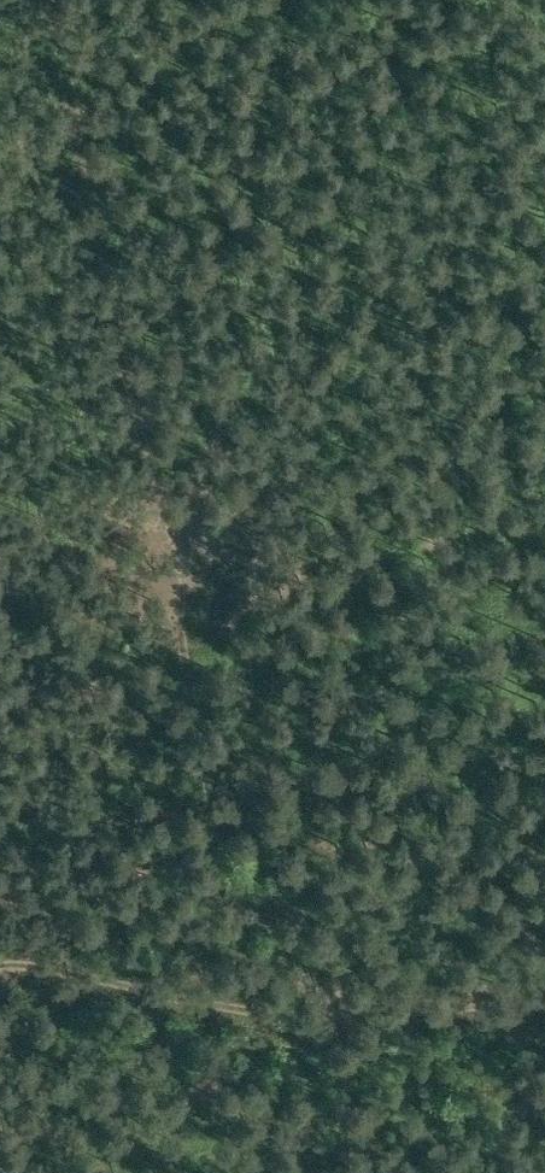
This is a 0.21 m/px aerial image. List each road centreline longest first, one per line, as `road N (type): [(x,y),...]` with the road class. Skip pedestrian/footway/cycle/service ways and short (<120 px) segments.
road 1 (track): [(0,967),(73,973),(251,1010),(544,999)]

